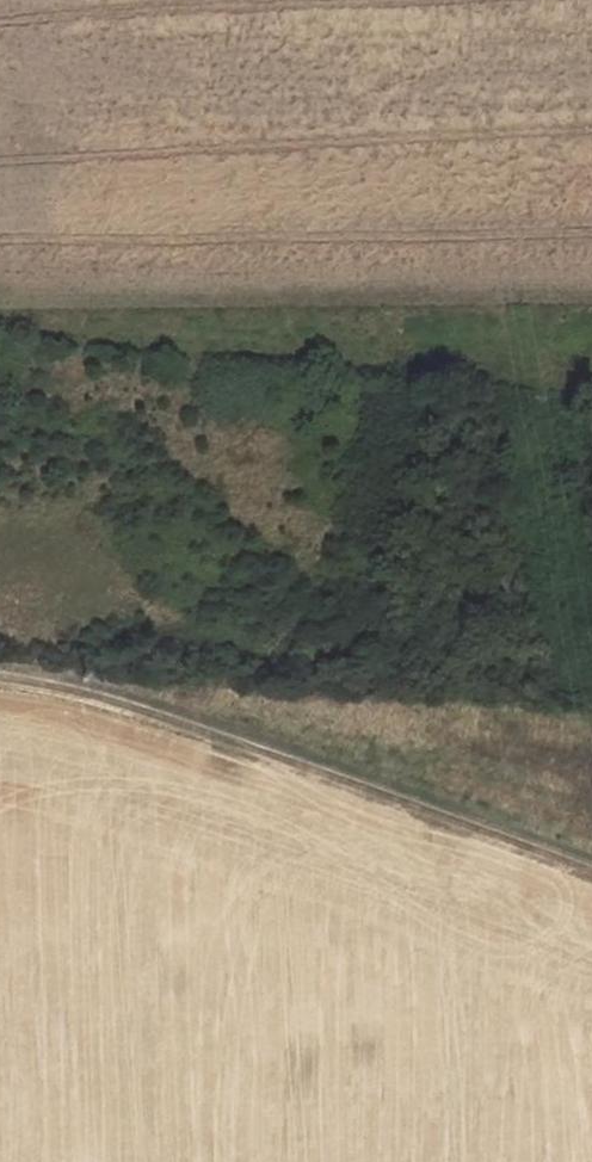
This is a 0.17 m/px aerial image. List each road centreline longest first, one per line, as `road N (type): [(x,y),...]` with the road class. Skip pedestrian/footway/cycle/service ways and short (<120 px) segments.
road 1 (track): [(0,683),(64,686),(279,754),(591,874)]

